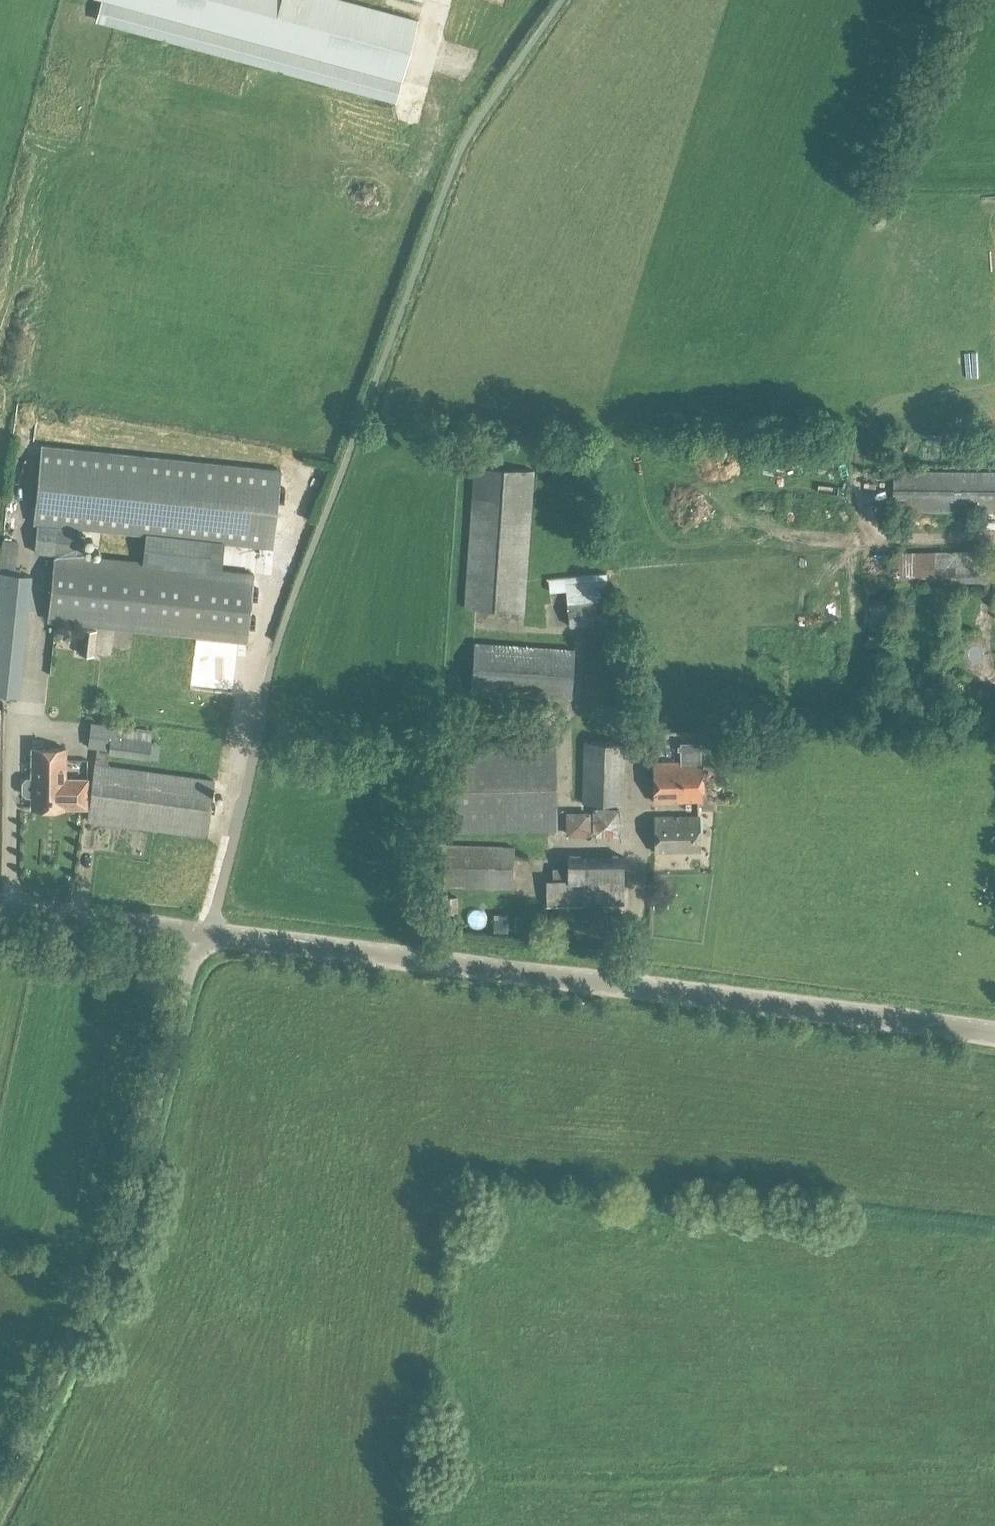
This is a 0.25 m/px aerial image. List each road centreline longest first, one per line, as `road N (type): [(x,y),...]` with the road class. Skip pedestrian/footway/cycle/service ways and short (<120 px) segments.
road 1 (tertiary): [(994,1033),(208,937)]
road 2 (unclassified): [(0,1488),(112,1252),(193,956),(208,937)]
road 3 (unclassified): [(280,635),(208,937)]
road 4 (tertiary): [(208,937),(0,913)]

